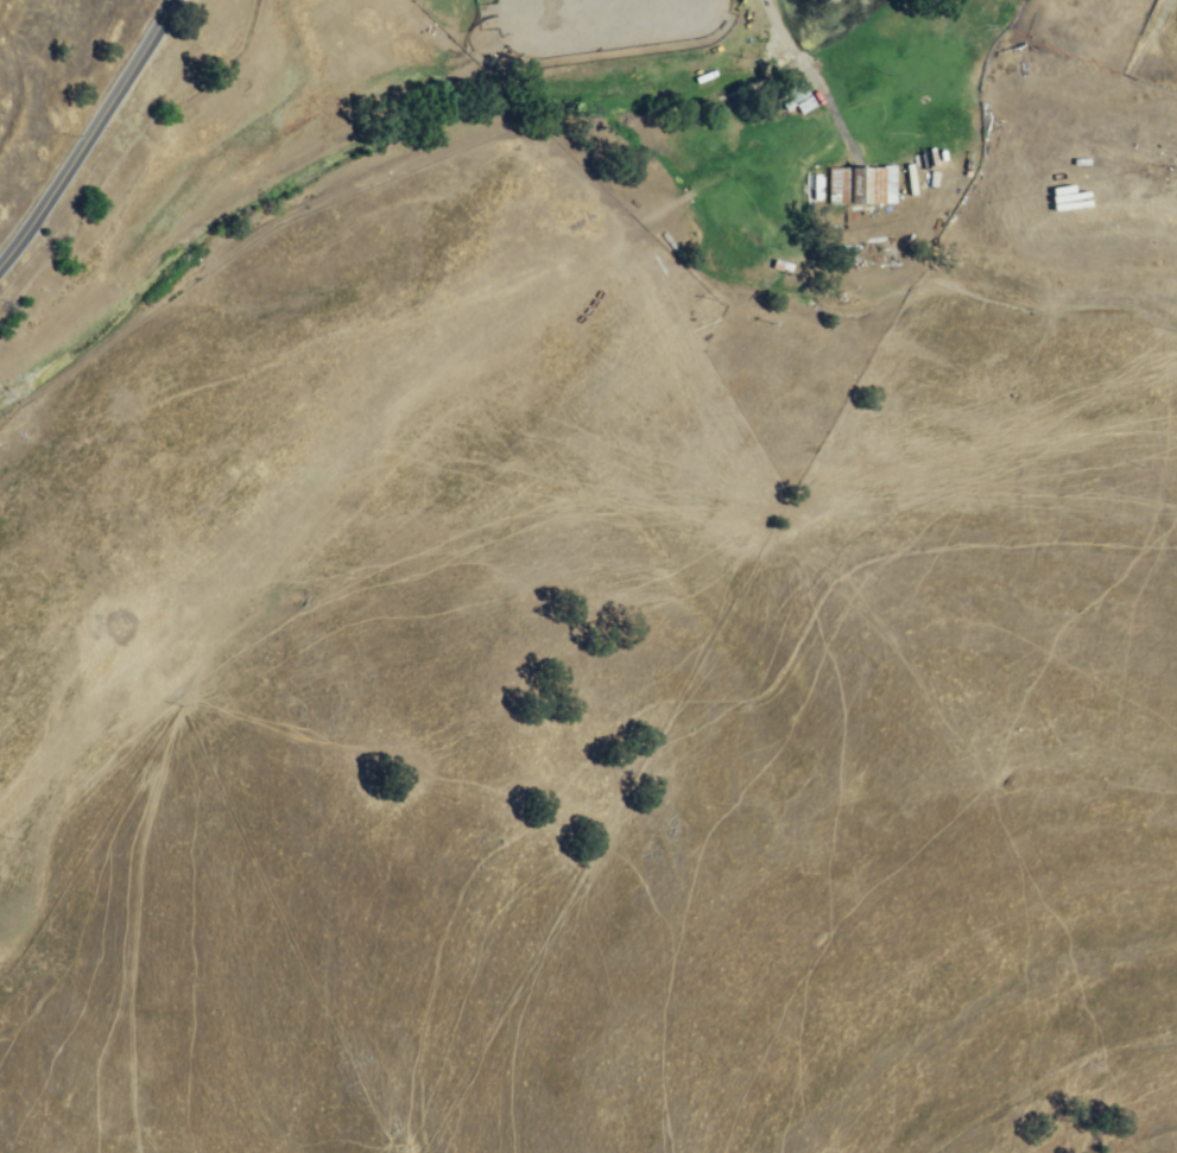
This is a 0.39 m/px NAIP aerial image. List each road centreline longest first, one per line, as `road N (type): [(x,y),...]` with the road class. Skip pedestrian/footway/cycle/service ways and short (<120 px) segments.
road 1 (tertiary): [(0,270),(180,0)]

